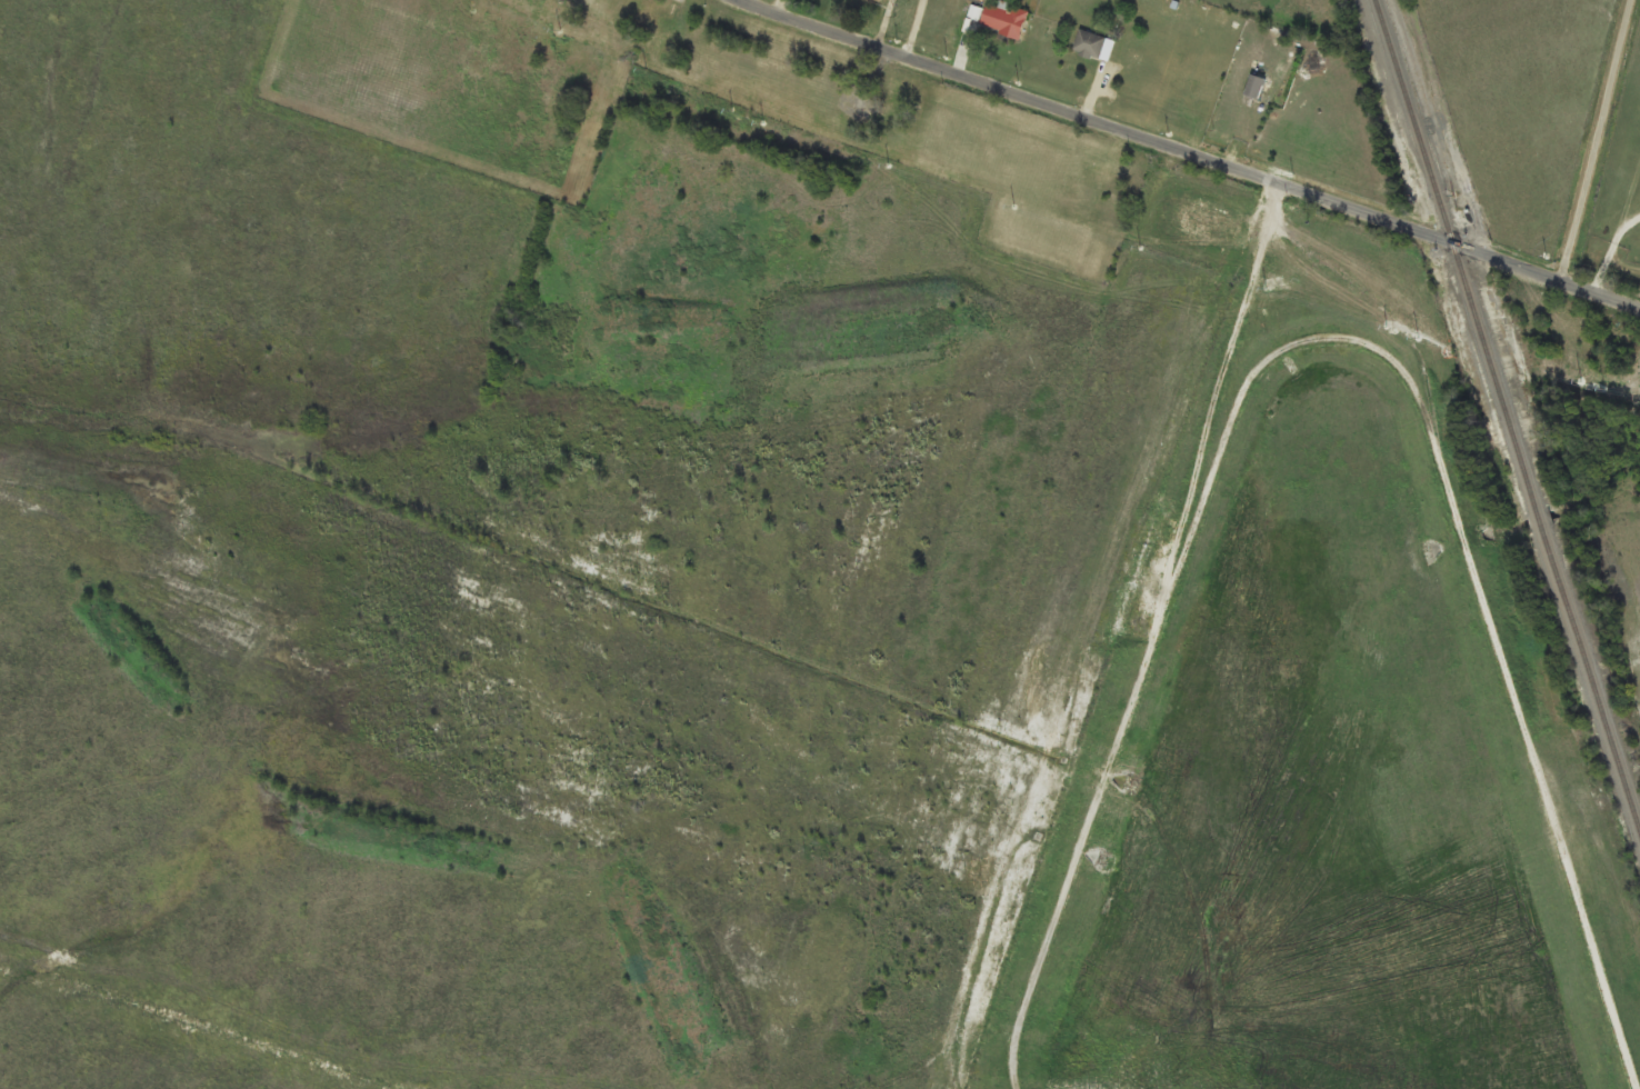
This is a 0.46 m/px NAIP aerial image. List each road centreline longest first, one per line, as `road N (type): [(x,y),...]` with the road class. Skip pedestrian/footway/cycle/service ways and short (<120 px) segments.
road 1 (residential): [(724,0),(1639,309)]

